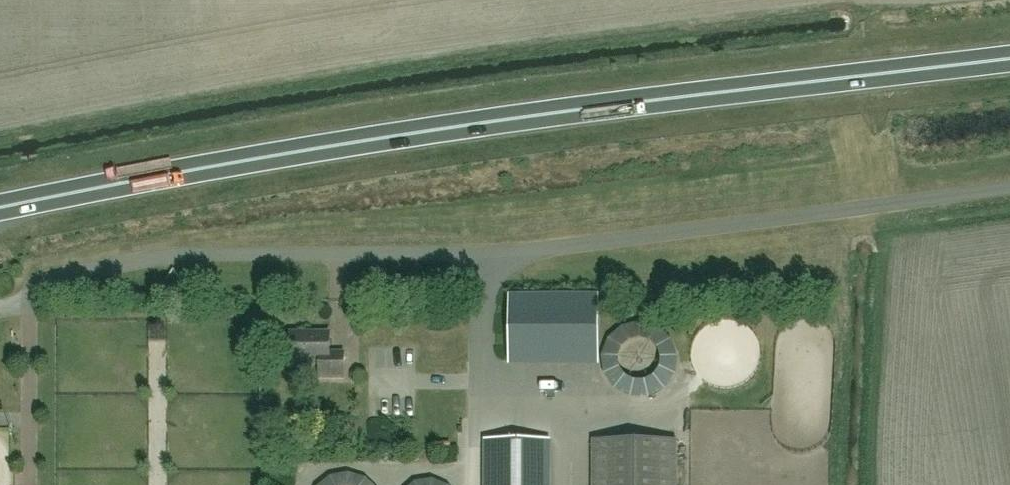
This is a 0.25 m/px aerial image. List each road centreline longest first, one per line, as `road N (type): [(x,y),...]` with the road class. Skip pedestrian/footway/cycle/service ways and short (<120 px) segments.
road 1 (trunk): [(0,210),(174,173),(625,103),(1009,59)]
road 2 (unclassified): [(1009,187),(521,251),(168,256),(53,278),(28,302)]

